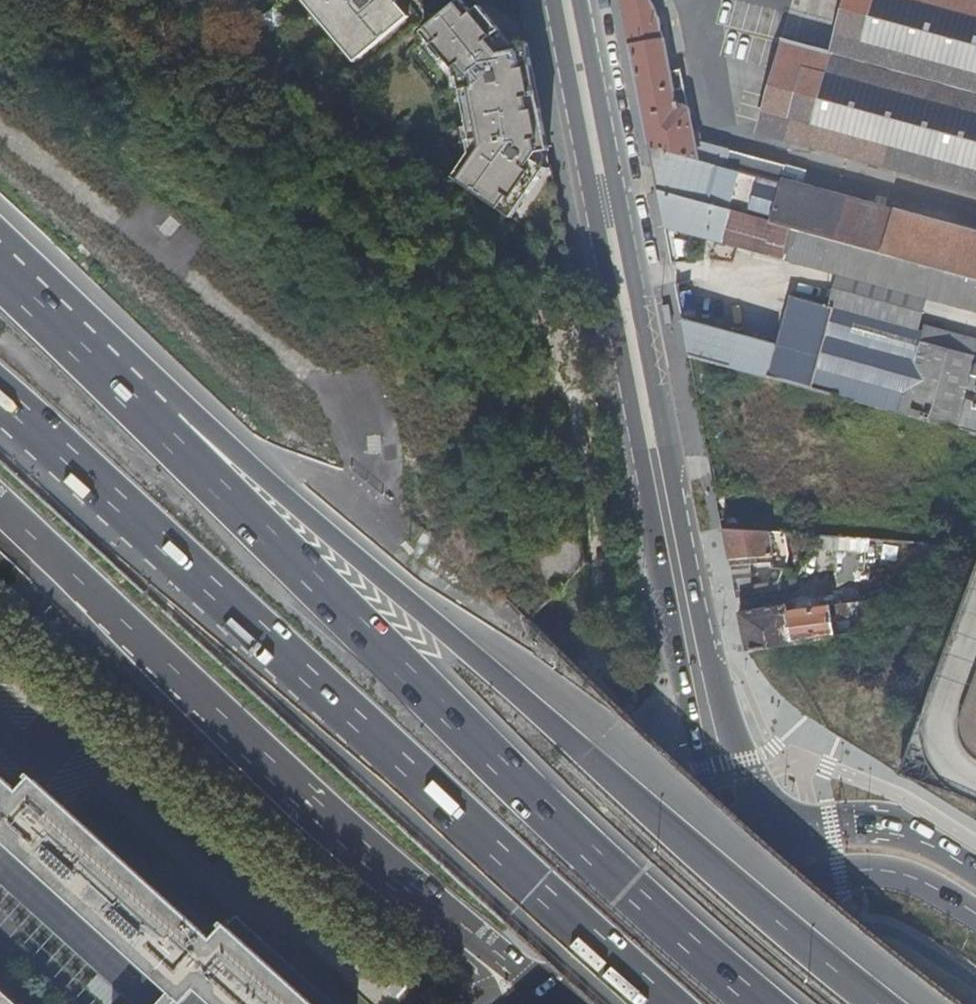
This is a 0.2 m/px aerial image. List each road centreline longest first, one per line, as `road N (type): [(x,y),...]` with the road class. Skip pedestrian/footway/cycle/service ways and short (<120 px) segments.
road 1 (motorway): [(890,1003),(176,399),(77,348)]
road 2 (motorway): [(763,1003),(609,872),(77,348)]
road 3 (motorway): [(0,407),(676,1003)]
road 4 (motorway): [(0,509),(417,902),(536,995)]
road 5 (primary): [(594,203),(677,631),(745,873)]
road 6 (primary): [(772,859),(708,650),(618,198)]
road 7 (secondary): [(536,995),(745,873)]
road 8 (primary): [(975,870),(888,825),(830,820),(772,859)]
road 9 (primary): [(772,859),(898,873),(975,916)]
road 10 (primary): [(554,0),(594,203)]
road 11 (primary): [(618,198),(580,0)]
road 12 (primary): [(817,1003),(772,859)]
road 13 (primary): [(745,873),(783,1003)]

